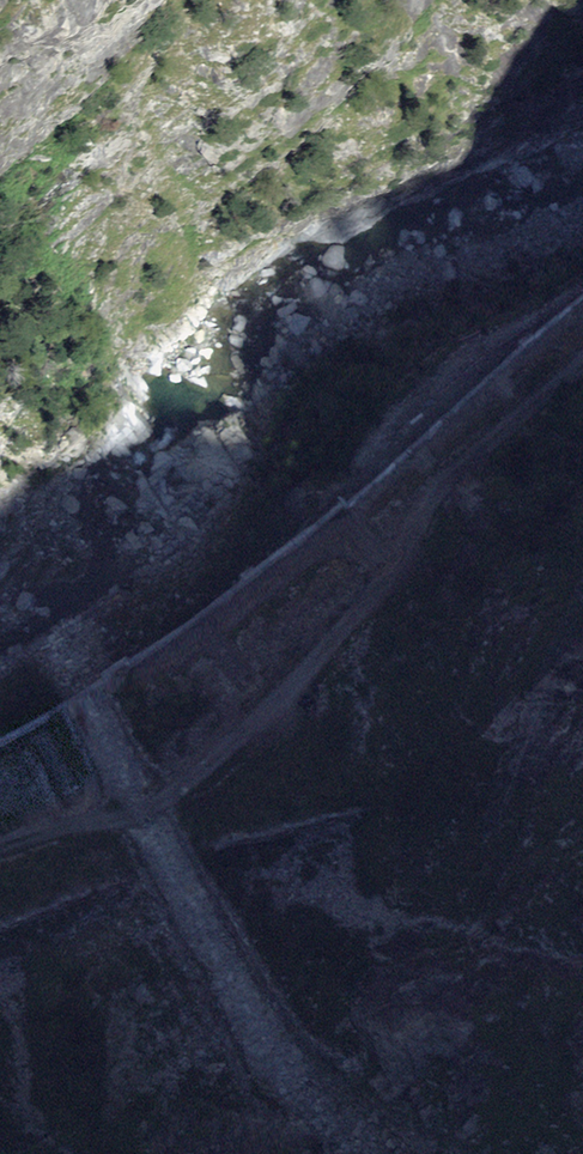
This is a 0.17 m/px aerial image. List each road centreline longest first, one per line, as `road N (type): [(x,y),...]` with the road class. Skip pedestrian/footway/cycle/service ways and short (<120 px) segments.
road 1 (track): [(582,365),(463,461),(379,588),(230,751),(186,784),(119,814),(0,839)]
road 2 (primary): [(0,784),(169,681),(338,558),(582,342)]

